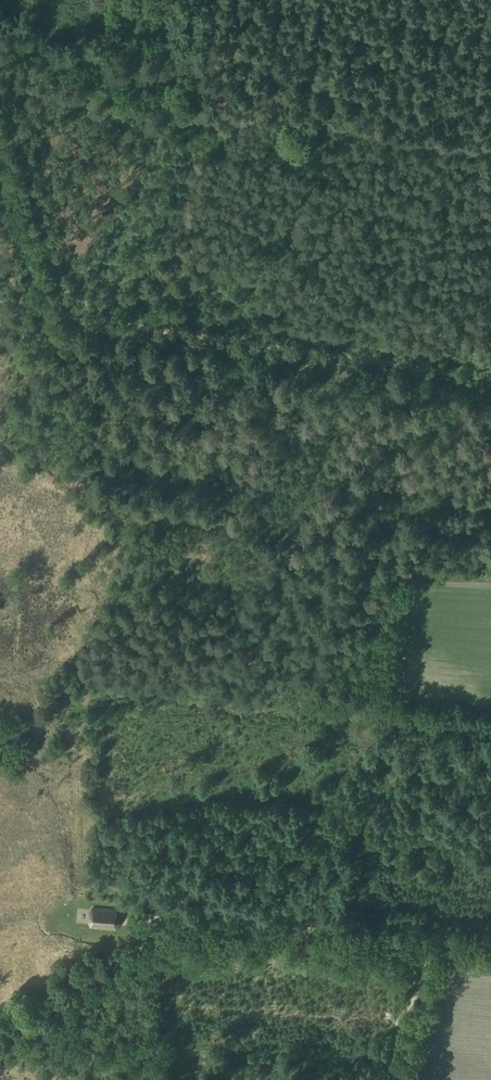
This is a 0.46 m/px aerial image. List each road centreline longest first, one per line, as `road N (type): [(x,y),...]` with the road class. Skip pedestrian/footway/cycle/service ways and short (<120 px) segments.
road 1 (track): [(490,372),(92,325),(66,271),(11,97),(0,95)]
road 2 (track): [(409,1079),(402,1041),(433,940)]

